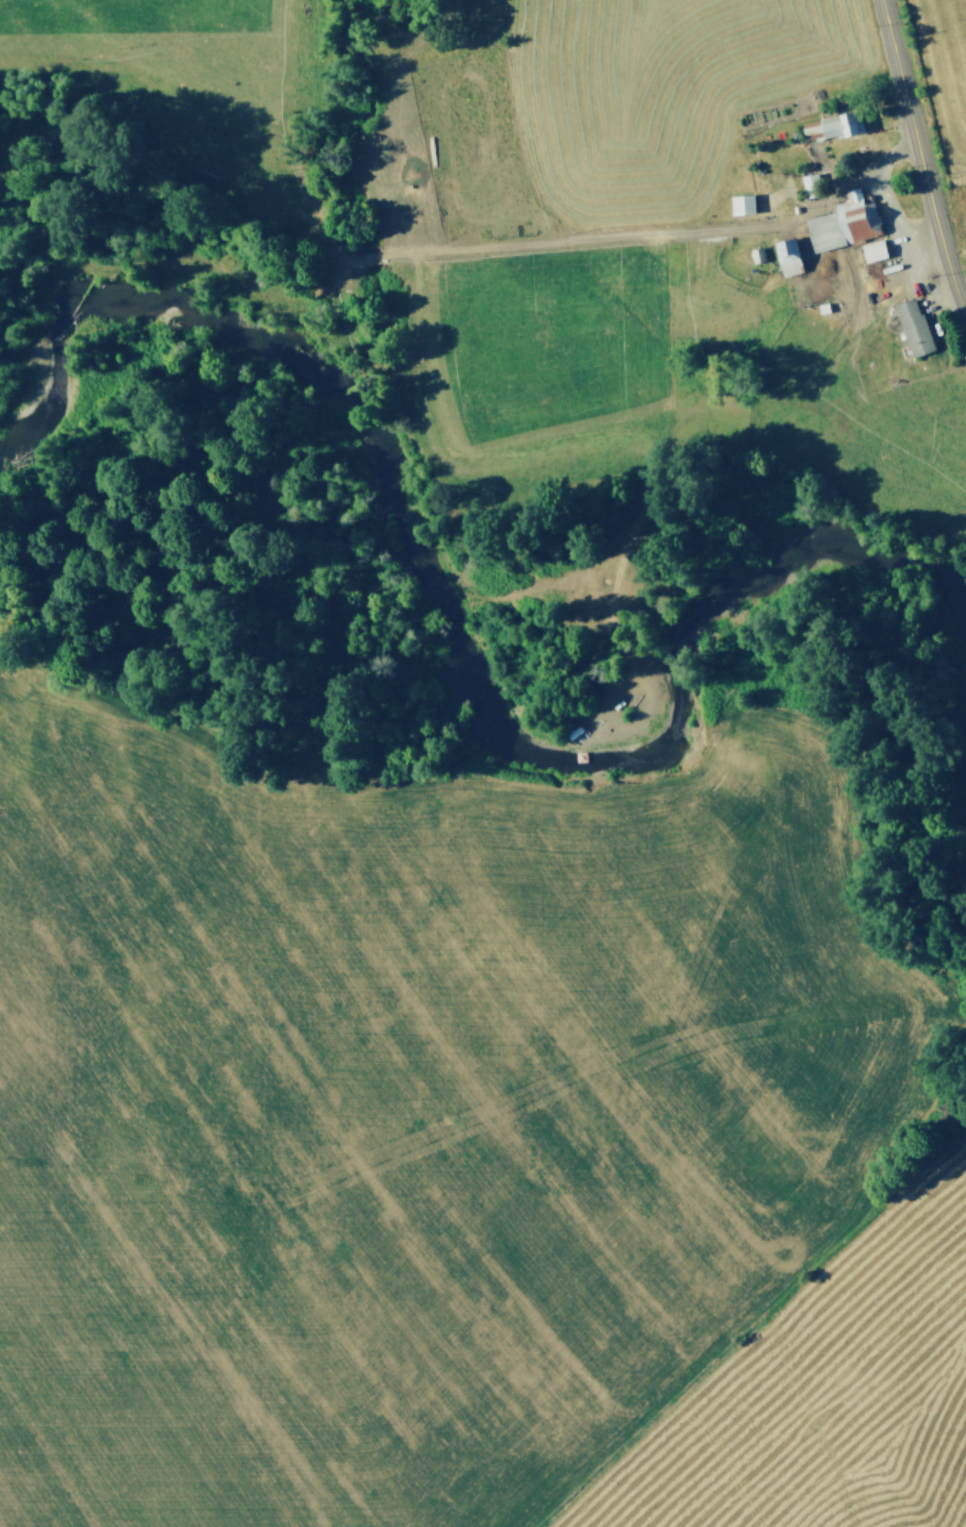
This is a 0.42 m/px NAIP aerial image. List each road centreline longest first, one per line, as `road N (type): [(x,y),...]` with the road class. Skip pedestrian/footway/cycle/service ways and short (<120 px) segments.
road 1 (tertiary): [(965,318),(881,0)]

